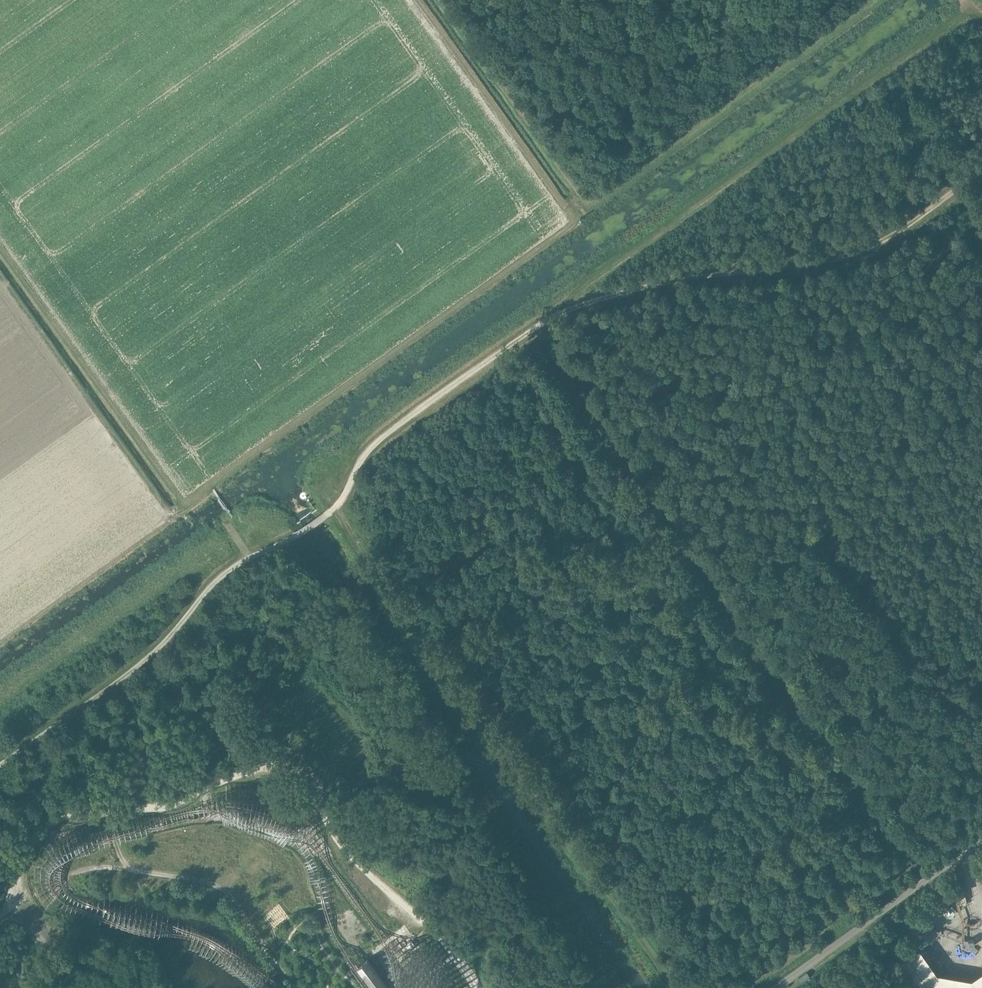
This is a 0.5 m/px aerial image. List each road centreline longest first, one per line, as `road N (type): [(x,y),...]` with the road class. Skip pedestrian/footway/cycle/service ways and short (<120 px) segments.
road 1 (track): [(0,768),(161,650),(225,572),(329,513),(378,439),(544,322),(596,300)]
road 2 (track): [(677,987),(335,506)]
road 3 (track): [(596,300),(850,255),(981,172)]
road 4 (track): [(981,817),(745,987)]

